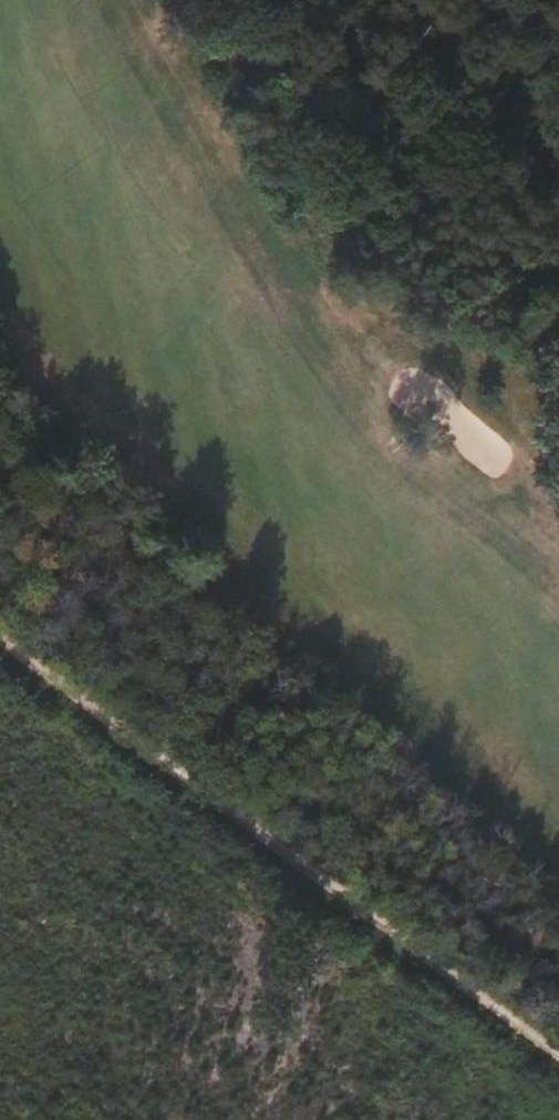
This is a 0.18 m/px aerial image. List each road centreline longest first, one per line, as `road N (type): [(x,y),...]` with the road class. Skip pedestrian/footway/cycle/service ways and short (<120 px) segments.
road 1 (track): [(0,642),(558,1061)]

